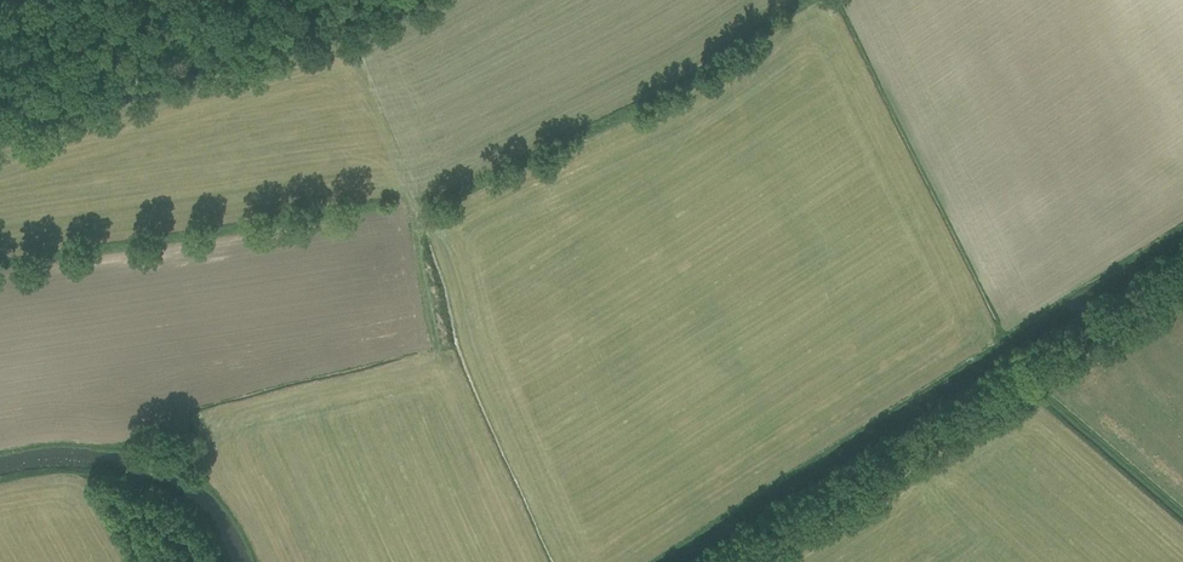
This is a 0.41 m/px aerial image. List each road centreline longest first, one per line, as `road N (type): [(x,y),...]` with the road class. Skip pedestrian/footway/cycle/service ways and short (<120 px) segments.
road 1 (track): [(739,561),(859,483)]

